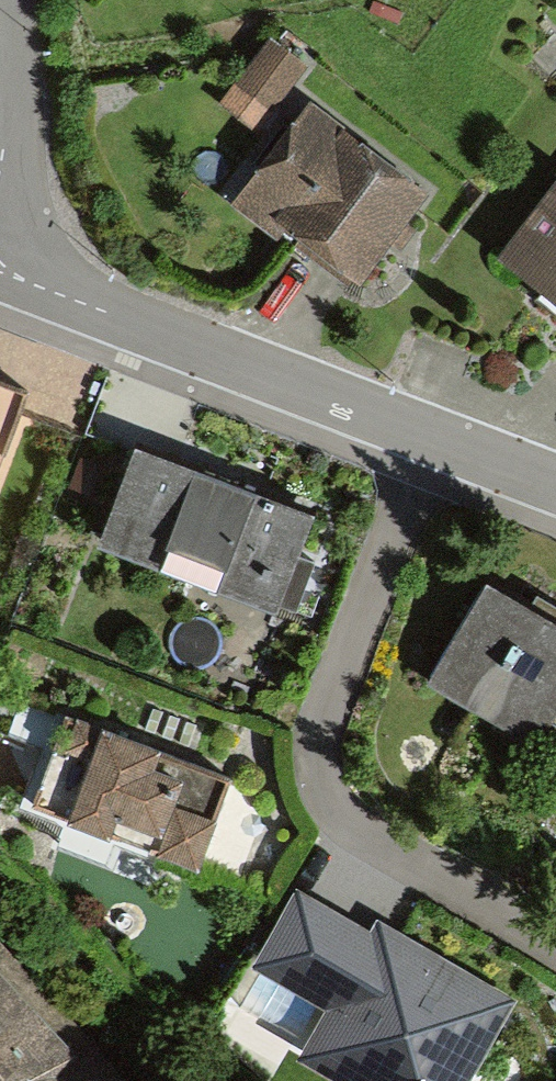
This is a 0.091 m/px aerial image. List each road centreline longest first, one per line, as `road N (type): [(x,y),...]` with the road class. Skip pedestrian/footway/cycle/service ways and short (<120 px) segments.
road 1 (residential): [(428,445),(313,727),(313,776),(342,819),(555,934)]
road 2 (unclassified): [(428,445),(0,269)]
road 3 (residential): [(0,150),(1,0)]
road 4 (unclassified): [(555,492),(428,445)]

